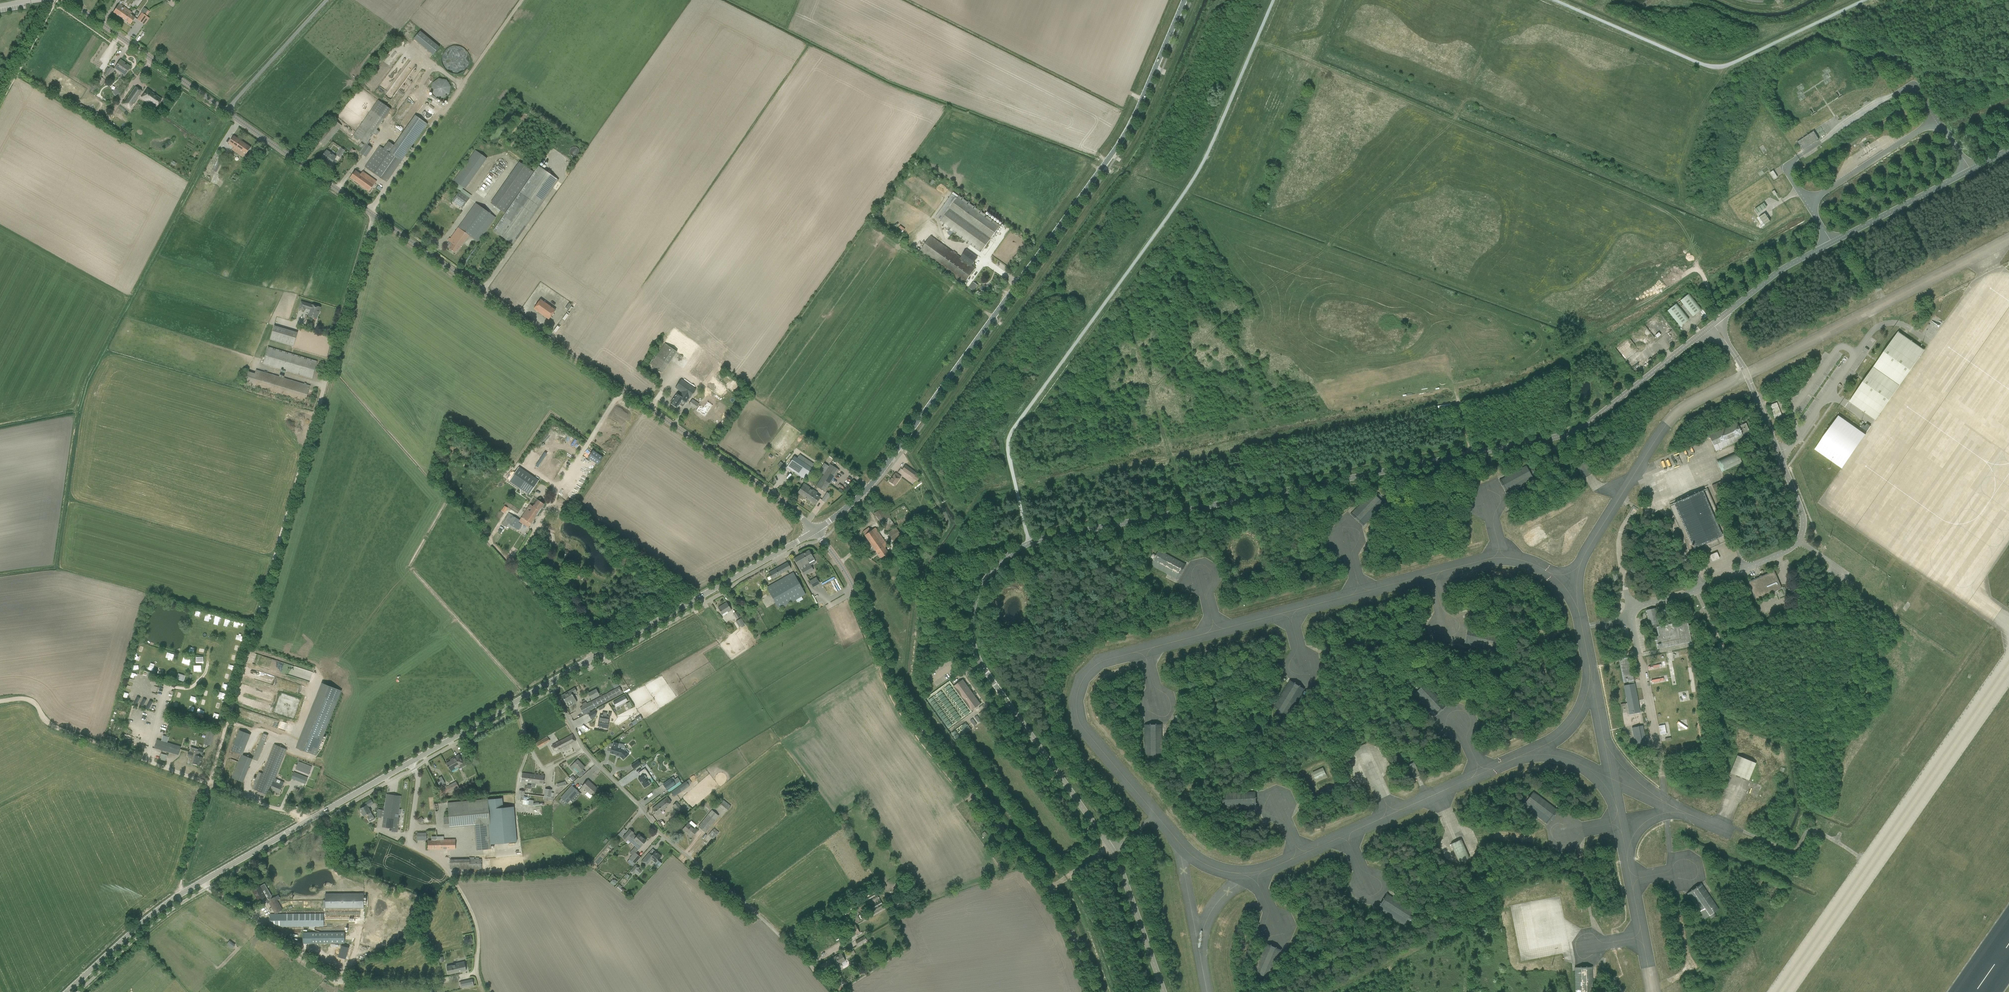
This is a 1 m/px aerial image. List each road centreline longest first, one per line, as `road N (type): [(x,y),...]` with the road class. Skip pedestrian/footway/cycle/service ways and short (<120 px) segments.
road 1 (track): [(1199,0),(1131,149),(911,453),(949,527),(914,575),(904,659)]
road 2 (tertiary): [(815,532),(875,480),(1119,145),(1184,0)]
road 3 (unclassified): [(210,784),(374,216)]
road 4 (track): [(202,883),(342,985),(475,973),(473,913),(439,863),(408,845),(418,778),(410,762)]
road 5 (unclassified): [(815,532),(374,216)]
road 6 (unclassified): [(1093,991),(1058,906),(920,727),(849,580),(815,532)]
road 7 (unclassified): [(814,968),(668,840),(584,749),(549,683)]
road 8 (tertiary): [(68,991),(179,896),(307,822)]
road 9 (tertiary): [(307,822),(549,683)]
road 10 (tertiary): [(592,658),(815,532)]
road 11 (unclassified): [(227,112),(66,0)]
road 12 (unclassified): [(374,216),(227,112)]
road 13 (unclassified): [(227,112),(329,0)]
road 14 (track): [(0,702),(33,701),(50,725),(121,752)]
road 15 (unclassified): [(592,658),(507,559)]
road 16 (track): [(840,563),(857,560),(904,659)]
road 17 (track): [(1120,991),(1069,876)]

